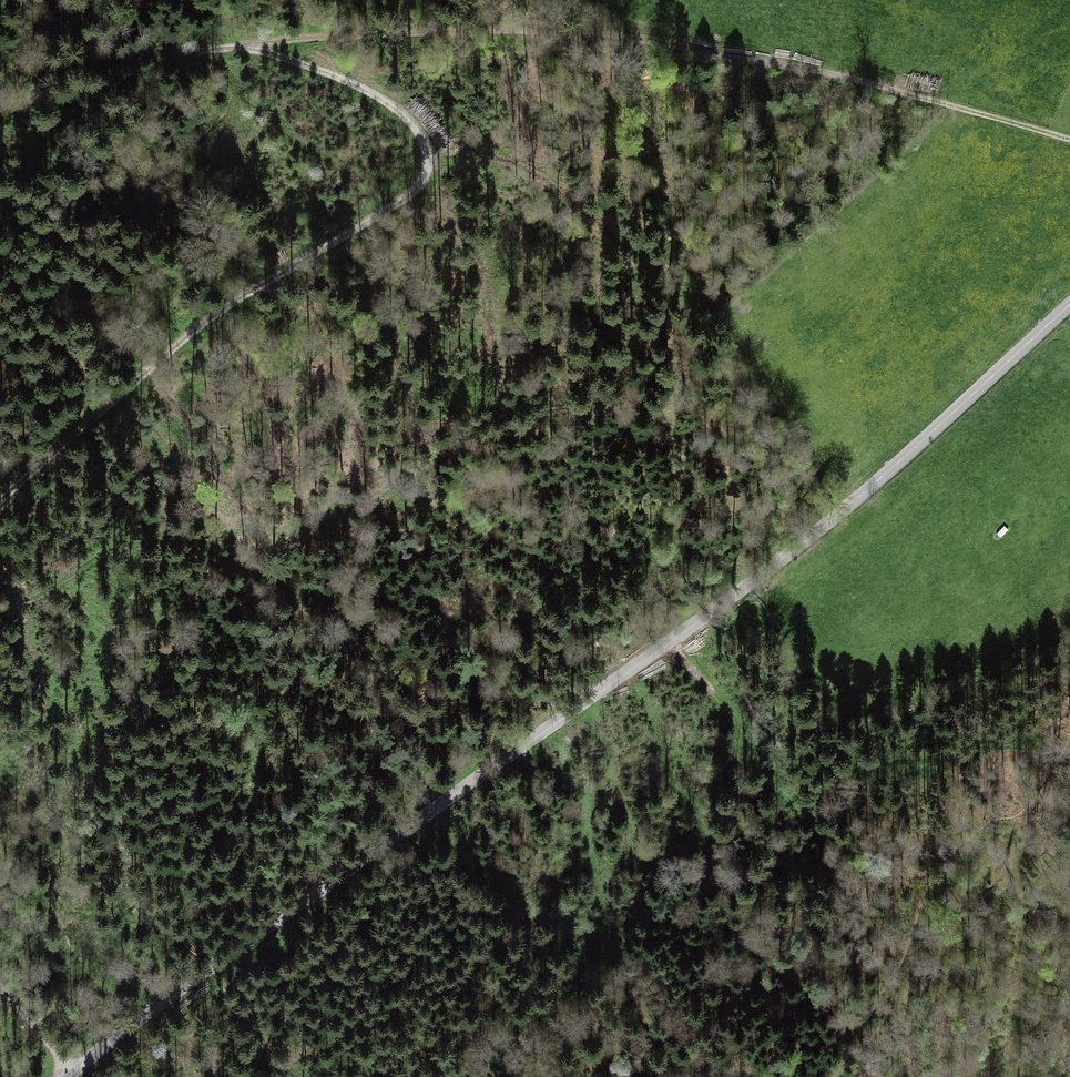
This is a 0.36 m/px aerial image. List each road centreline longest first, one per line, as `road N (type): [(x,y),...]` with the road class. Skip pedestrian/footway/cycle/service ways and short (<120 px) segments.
road 1 (tertiary): [(1069,304),(780,563),(68,1076)]
road 2 (track): [(16,0),(93,52),(125,62),(256,45),(318,67),(399,108),(430,157),(429,173),(408,198),(226,306),(0,499)]
road 3 (track): [(0,609),(133,542),(327,516),(498,427),(736,377)]
road 4 (track): [(1069,140),(713,55),(553,0)]
road 5 (track): [(256,45),(506,28),(713,55)]
road 6 (track): [(669,642),(767,769),(804,778),(1052,738)]

